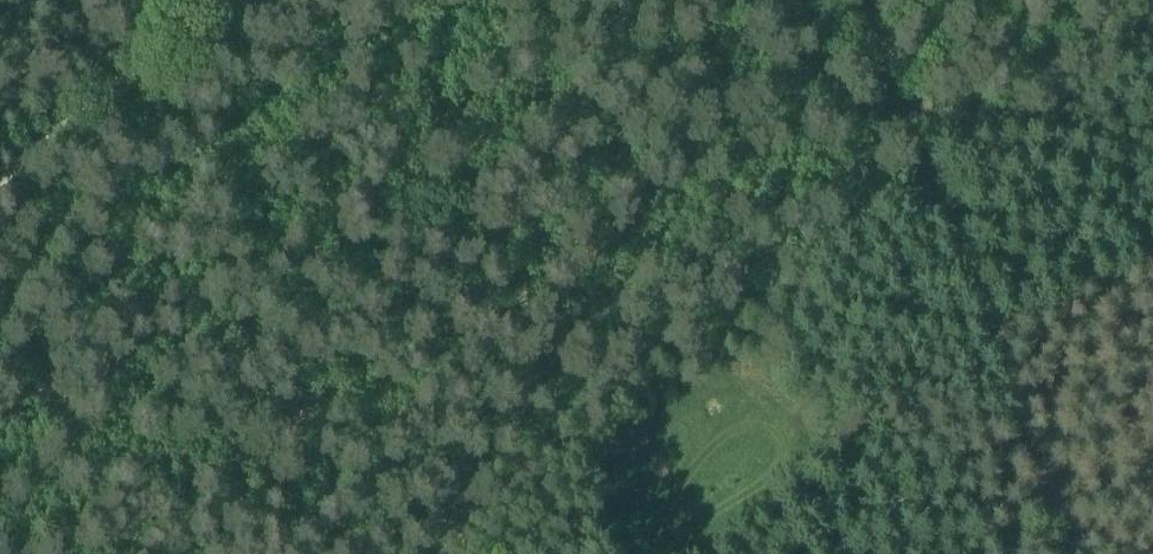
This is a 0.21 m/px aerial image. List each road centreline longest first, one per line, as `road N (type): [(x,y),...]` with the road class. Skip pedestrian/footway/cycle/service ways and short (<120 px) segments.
road 1 (track): [(0,183),(247,0)]

